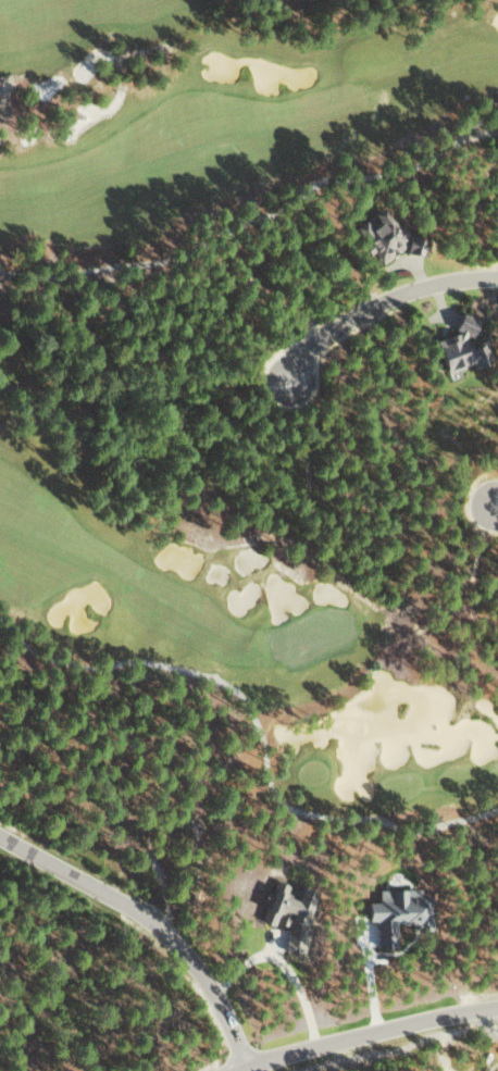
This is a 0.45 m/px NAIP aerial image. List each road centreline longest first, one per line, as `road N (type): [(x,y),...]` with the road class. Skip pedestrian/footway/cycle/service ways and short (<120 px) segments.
road 1 (residential): [(239,1070),(234,1035),(165,941),(0,840)]
road 2 (residential): [(239,1070),(363,1033),(497,1007)]
road 3 (residential): [(497,278),(426,283),(378,301),(336,324),(285,375)]

